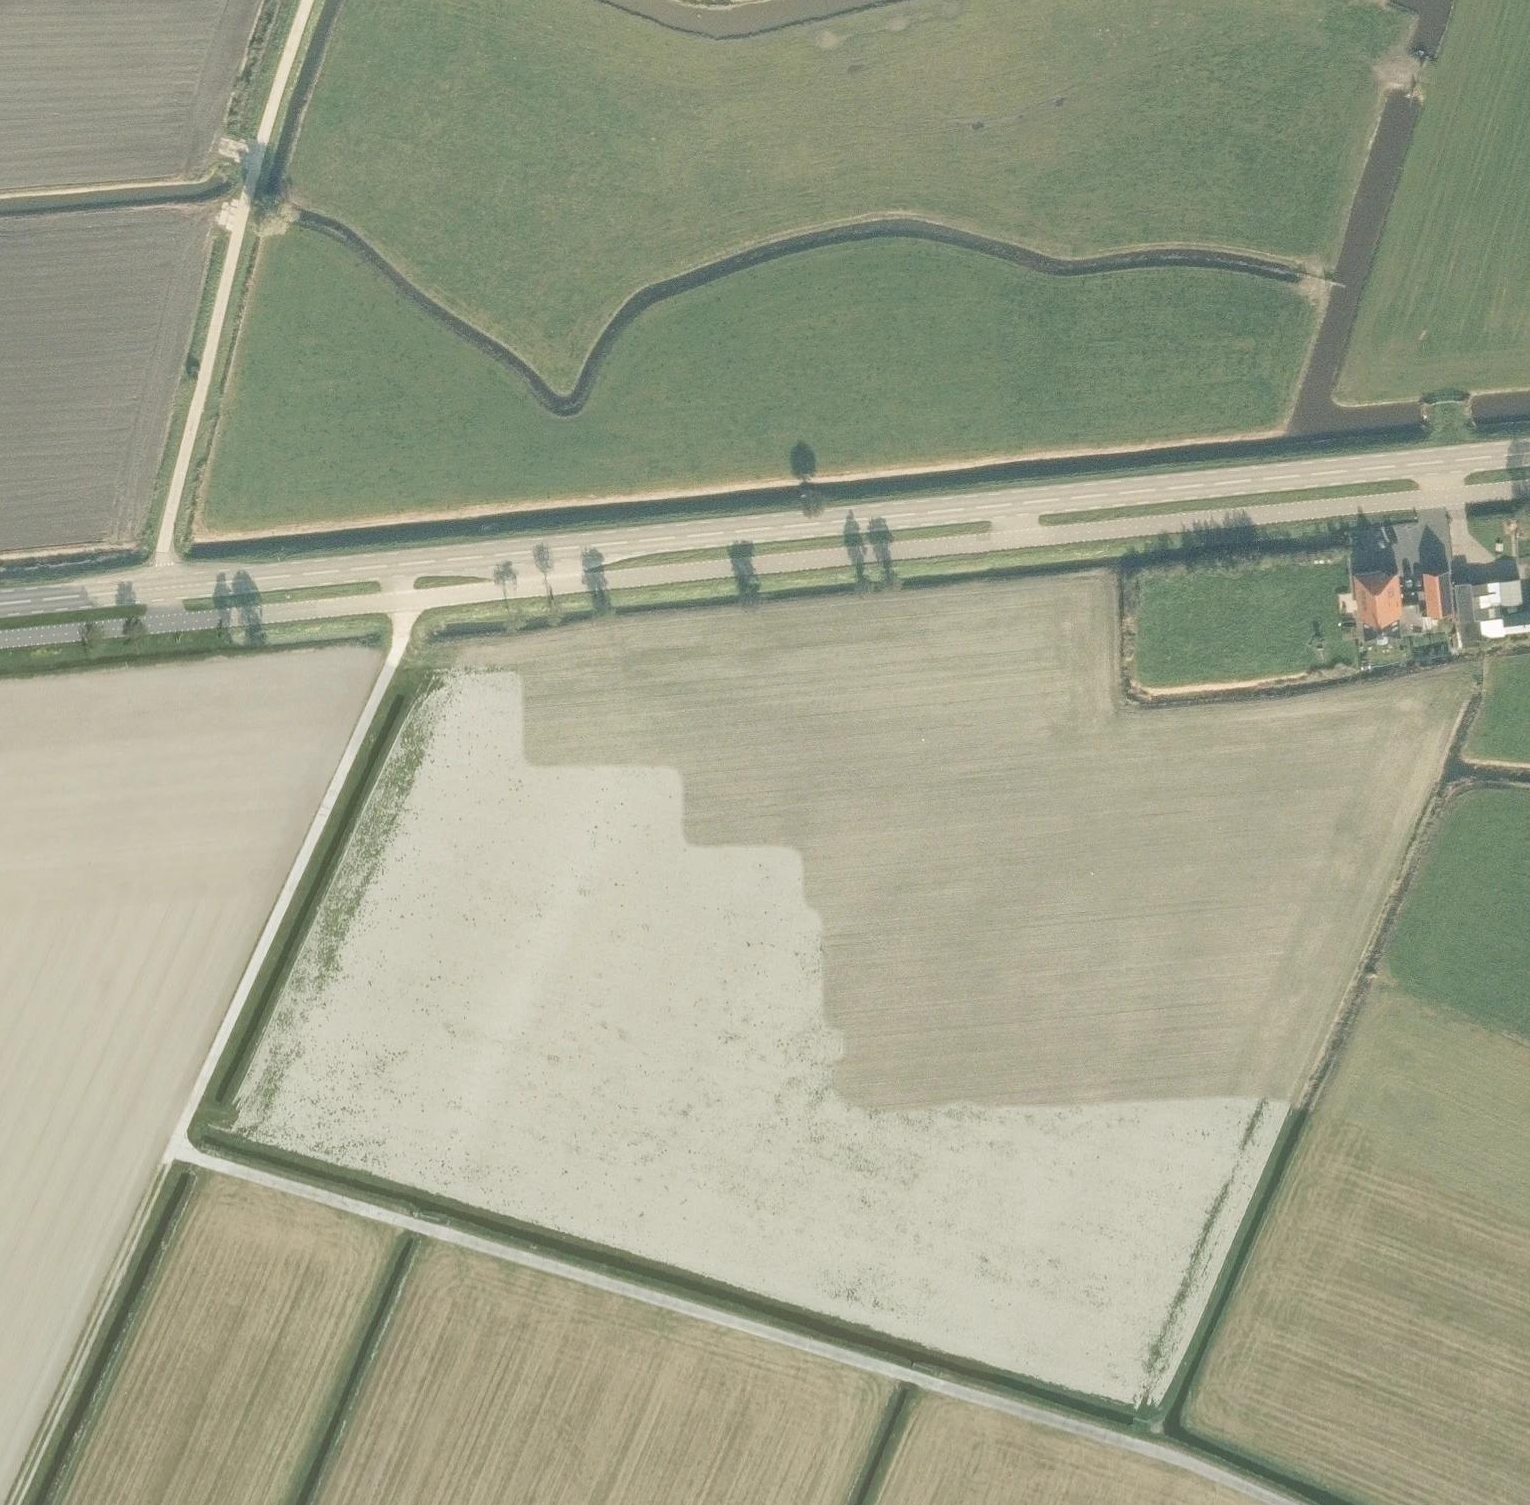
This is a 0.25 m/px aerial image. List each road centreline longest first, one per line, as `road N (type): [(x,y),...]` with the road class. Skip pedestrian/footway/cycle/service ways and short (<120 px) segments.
road 1 (track): [(400,566),(399,646),(170,1150),(1184,1461),(1284,1504)]
road 2 (secondary): [(0,603),(1529,452)]
road 3 (track): [(170,1150),(14,1504)]

